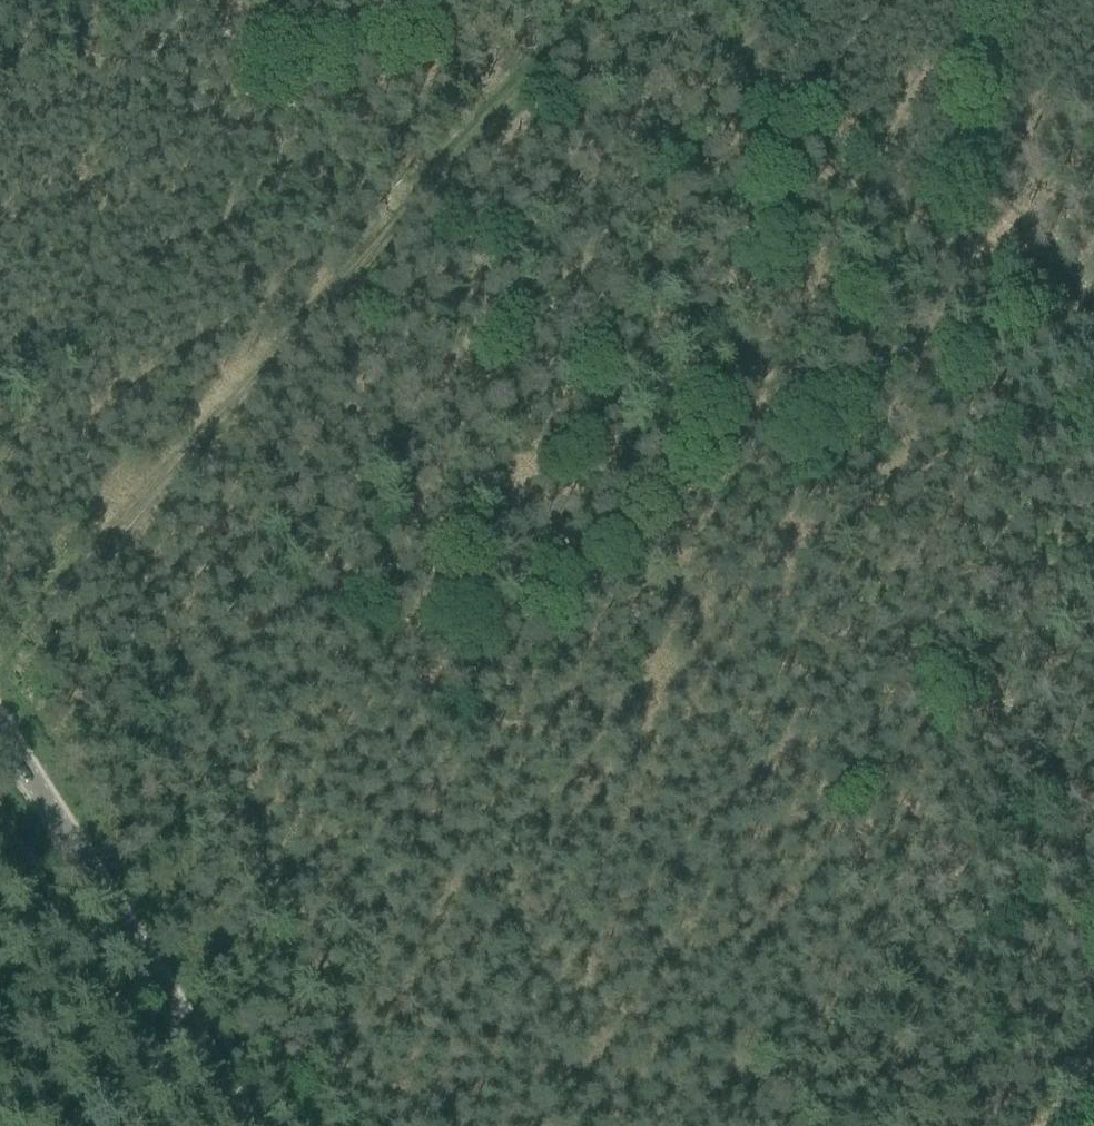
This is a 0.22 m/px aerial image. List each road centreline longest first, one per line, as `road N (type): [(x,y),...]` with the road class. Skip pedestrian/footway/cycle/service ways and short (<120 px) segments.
road 1 (tertiary): [(249,1125),(0,728)]

